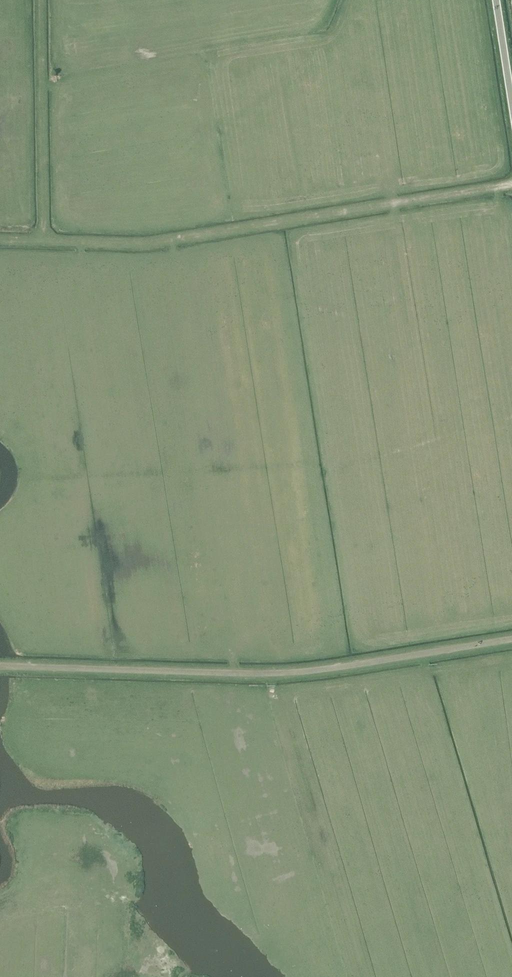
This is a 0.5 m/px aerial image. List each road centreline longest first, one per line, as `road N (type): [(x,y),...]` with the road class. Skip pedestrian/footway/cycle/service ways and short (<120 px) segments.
road 1 (unclassified): [(511,641),(296,676),(0,670)]
road 2 (track): [(511,188),(165,244),(46,244)]
road 3 (track): [(46,244),(43,0)]

